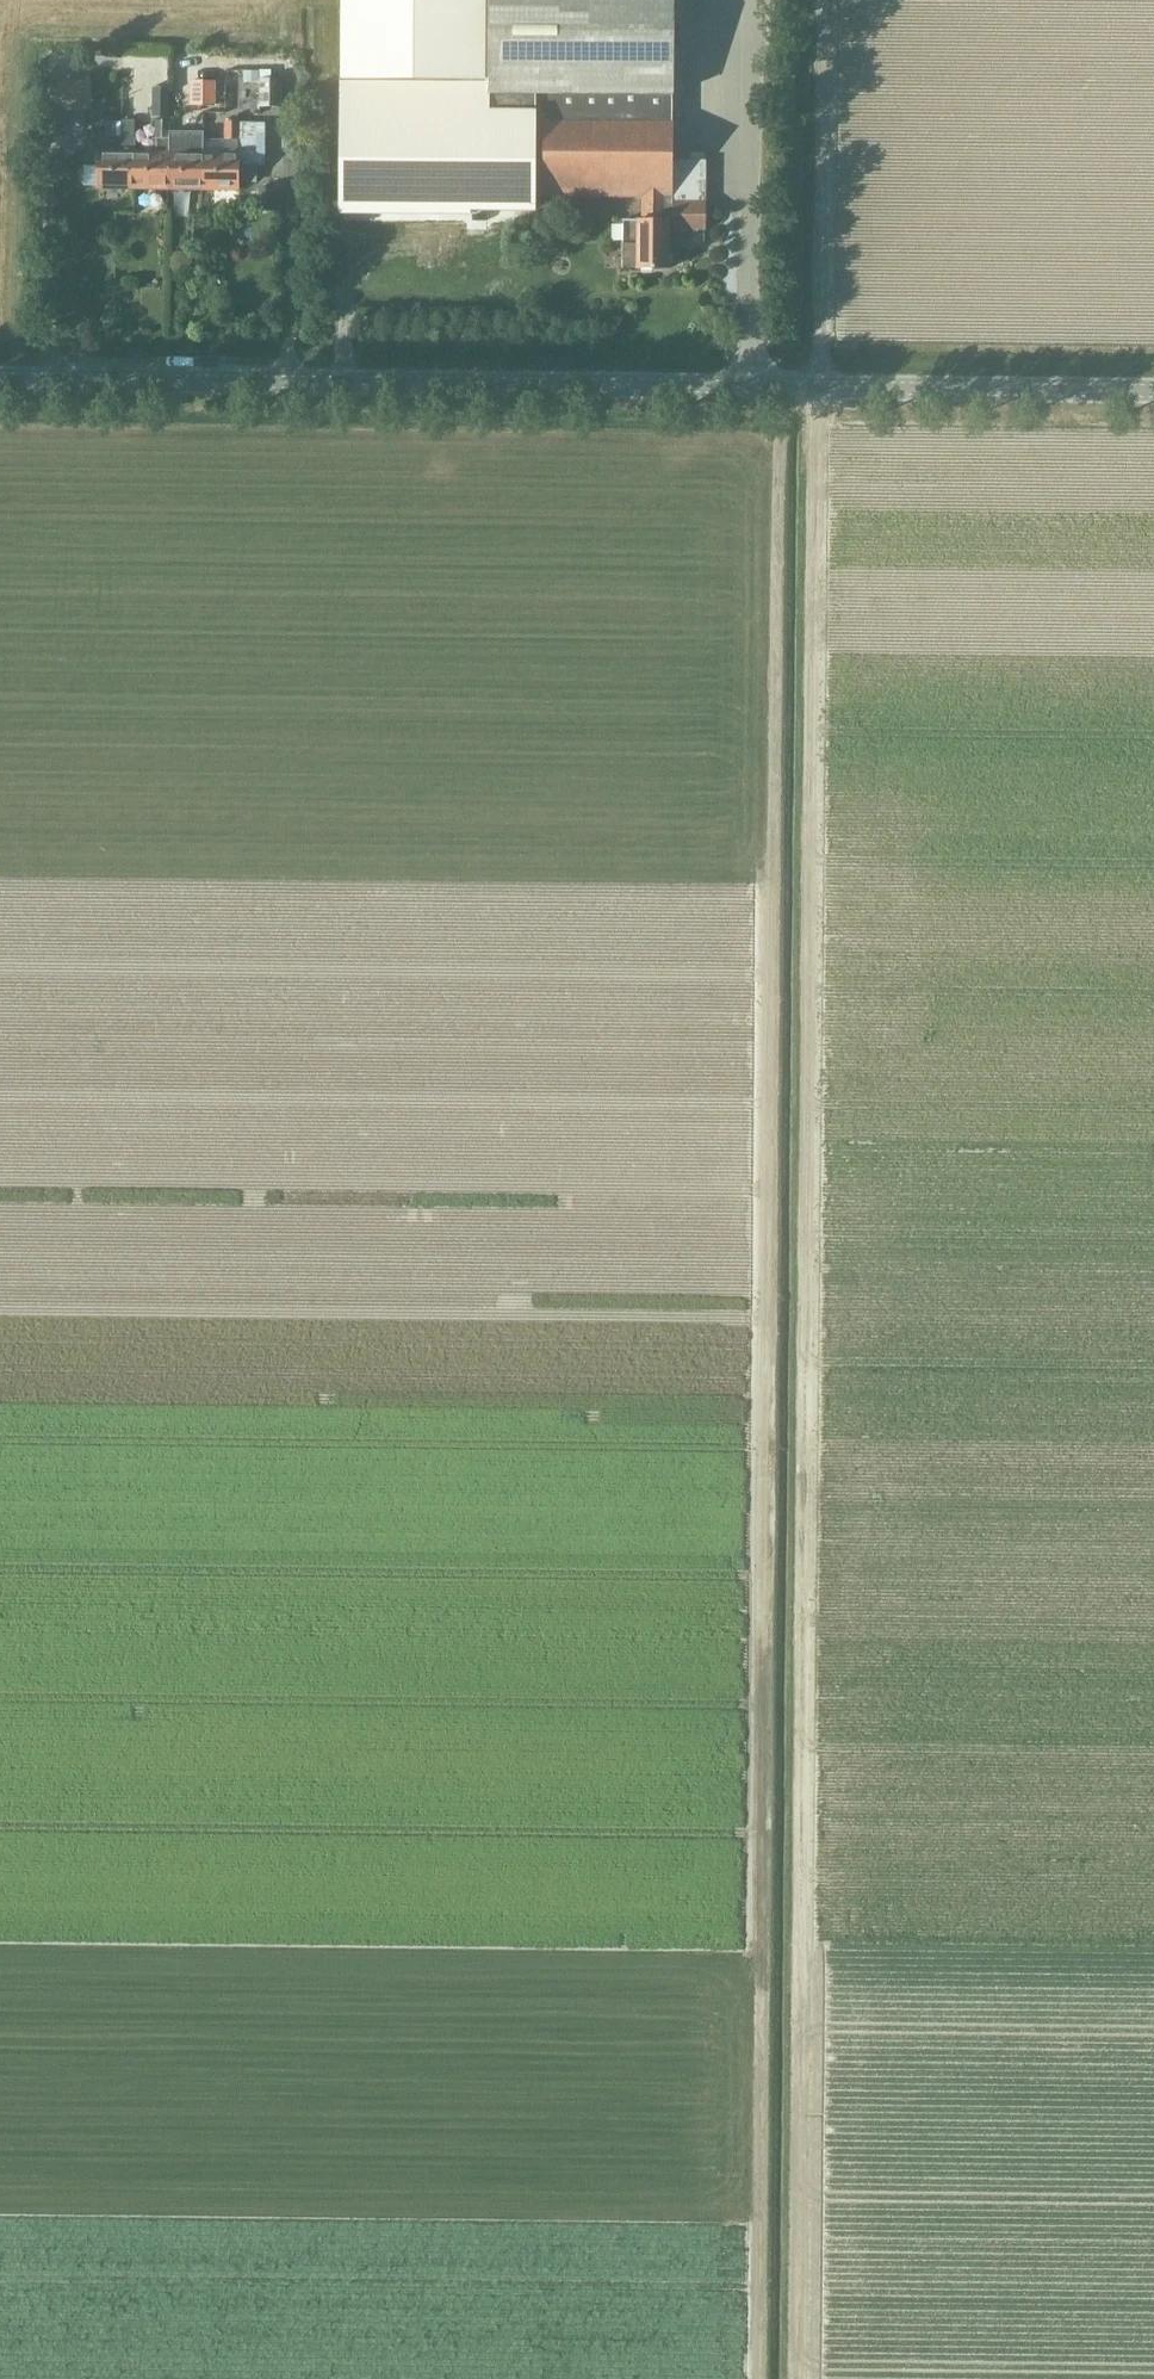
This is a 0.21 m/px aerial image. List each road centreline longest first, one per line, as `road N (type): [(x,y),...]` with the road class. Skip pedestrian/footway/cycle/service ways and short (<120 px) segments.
road 1 (unclassified): [(1153,390),(0,379)]

